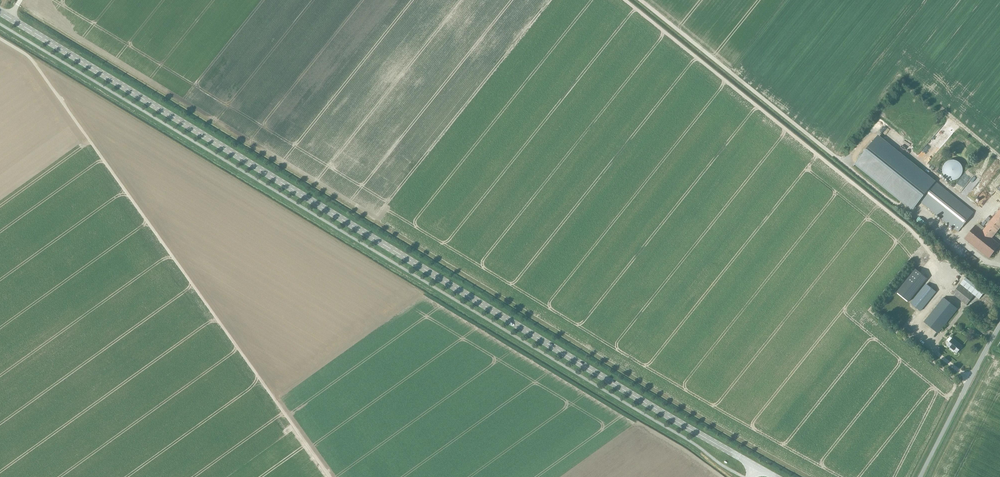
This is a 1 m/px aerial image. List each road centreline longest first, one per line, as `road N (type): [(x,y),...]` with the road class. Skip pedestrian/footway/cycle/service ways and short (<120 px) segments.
road 1 (secondary): [(0,12),(756,467)]
road 2 (track): [(0,40),(30,57),(330,476)]
road 3 (unclassified): [(922,476),(999,329)]

